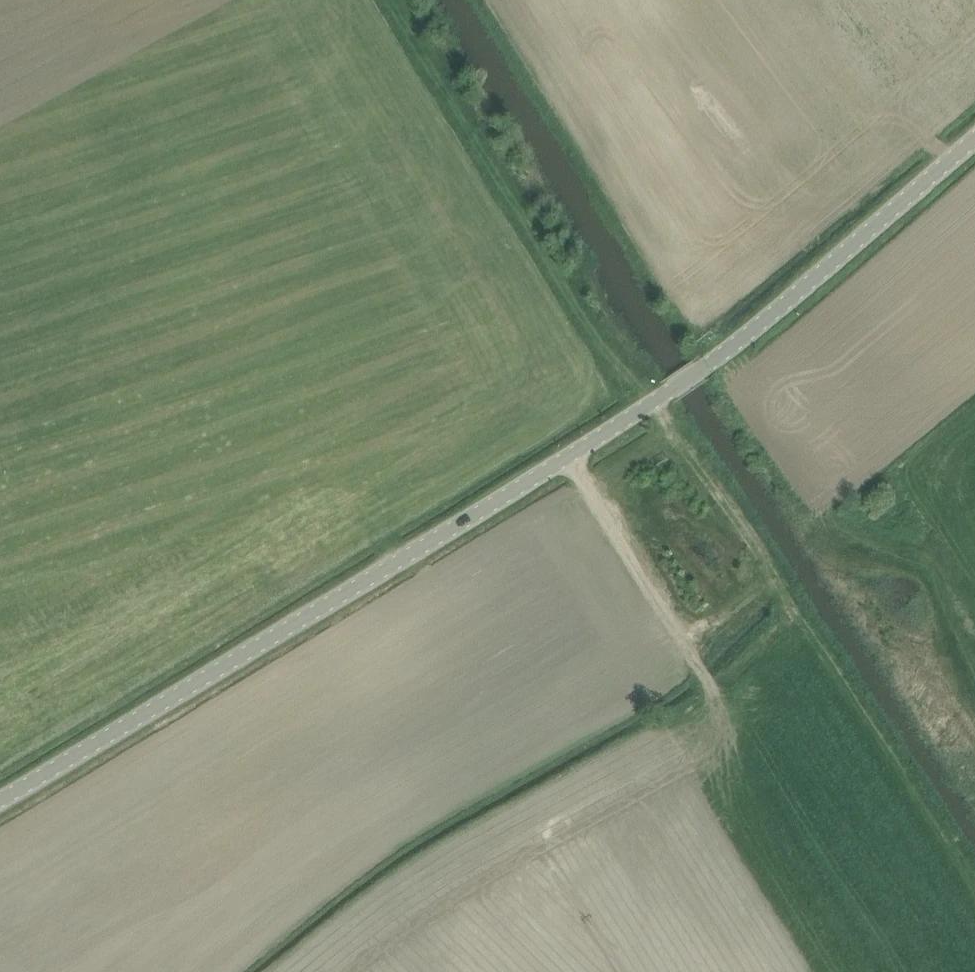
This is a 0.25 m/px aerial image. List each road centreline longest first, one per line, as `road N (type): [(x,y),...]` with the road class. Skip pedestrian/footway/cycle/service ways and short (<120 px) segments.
road 1 (unclassified): [(0,798),(703,370),(974,135)]

